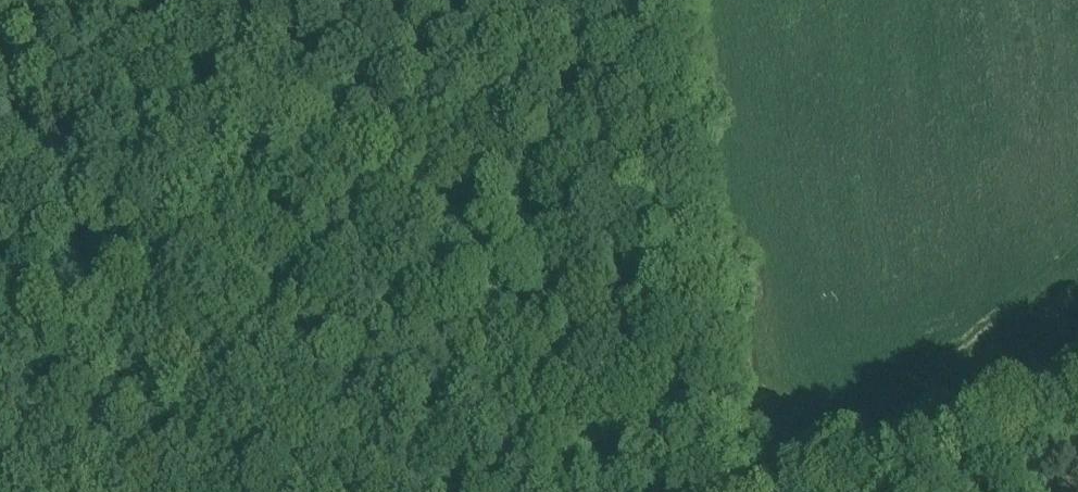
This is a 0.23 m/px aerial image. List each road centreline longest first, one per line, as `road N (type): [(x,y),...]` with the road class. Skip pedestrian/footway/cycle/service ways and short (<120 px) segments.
road 1 (track): [(0,267),(53,275),(641,59)]
road 2 (track): [(641,59),(628,129),(619,325),(638,491)]

